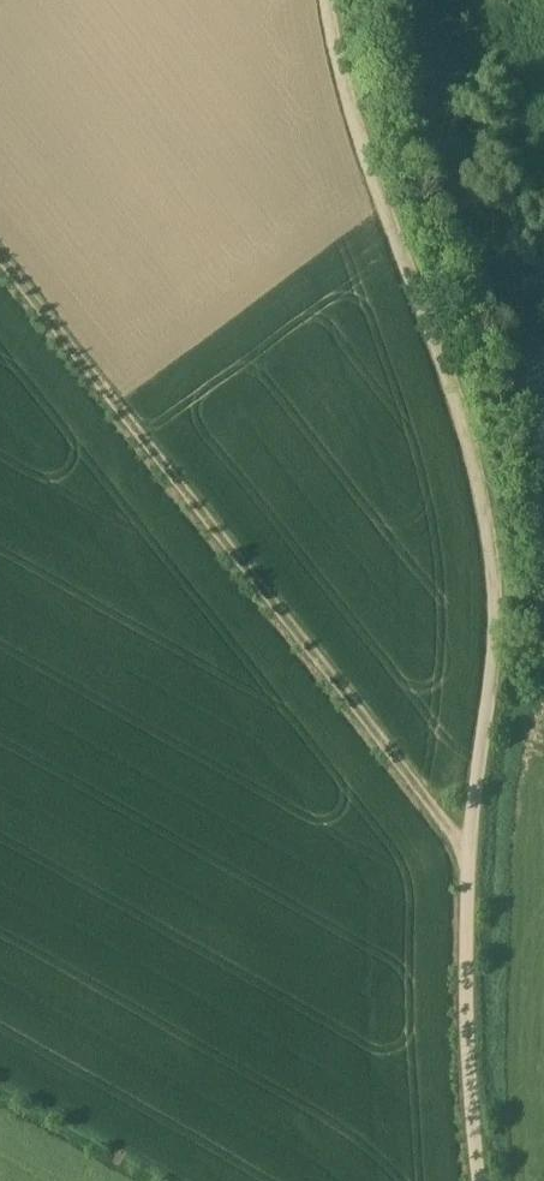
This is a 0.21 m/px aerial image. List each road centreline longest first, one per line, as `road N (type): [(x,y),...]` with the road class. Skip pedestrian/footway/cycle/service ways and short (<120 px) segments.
road 1 (track): [(469,1180),(457,1057),(458,840),(487,571),(441,361),(331,56),(325,0)]
road 2 (track): [(0,254),(458,840)]

